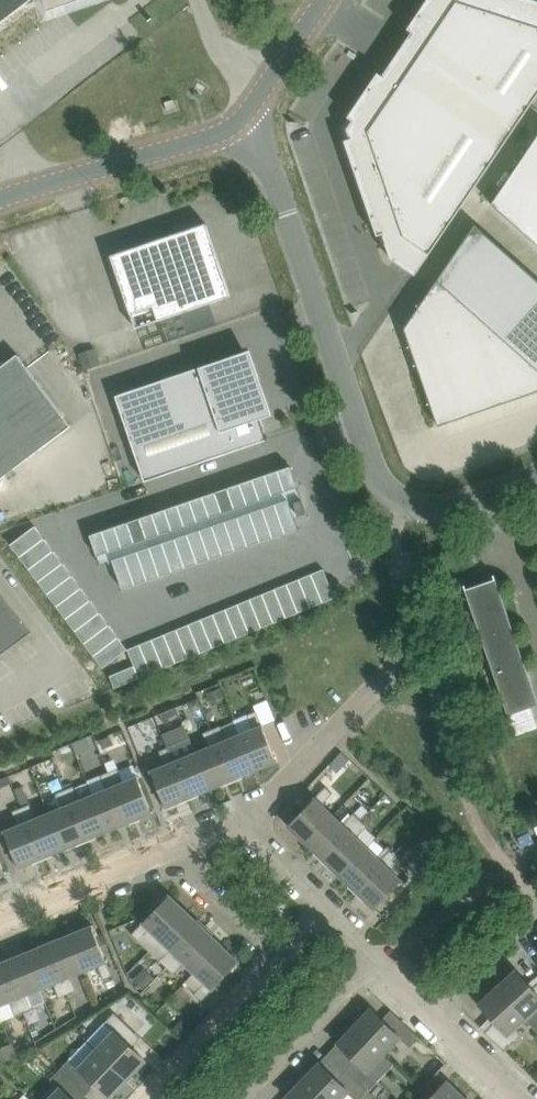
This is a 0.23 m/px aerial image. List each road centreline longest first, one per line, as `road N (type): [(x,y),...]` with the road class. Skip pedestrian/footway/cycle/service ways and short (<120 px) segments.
road 1 (unclassified): [(536,479),(426,510),(381,482),(271,172),(239,122)]
road 2 (unclassified): [(0,198),(213,141),(239,122)]
road 3 (residential): [(280,953),(144,1098)]
road 4 (residential): [(0,922),(178,850)]
road 5 (residential): [(260,1098),(388,967)]
road 6 (unclassified): [(239,122),(324,0)]
road 7 (residential): [(280,953),(178,850)]
road 8 (residential): [(536,915),(428,1005)]
road 9 (residential): [(237,822),(336,726)]
road 10 (residential): [(428,1005),(525,1098)]
road 11 (residential): [(237,822),(328,906)]

